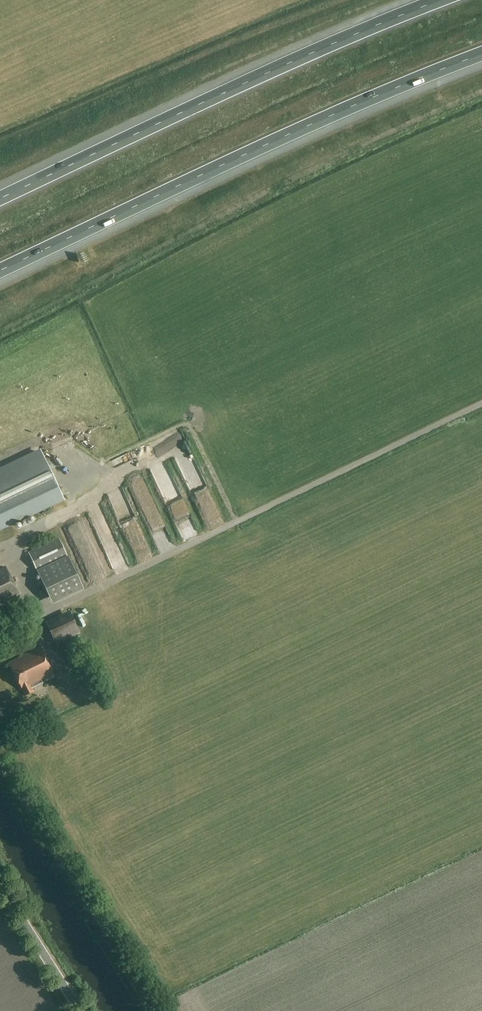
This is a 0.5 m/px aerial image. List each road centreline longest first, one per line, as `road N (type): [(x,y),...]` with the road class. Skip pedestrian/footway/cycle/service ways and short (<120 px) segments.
road 1 (track): [(0,635),(481,407)]
road 2 (motorway): [(0,272),(481,52)]
road 3 (motorway): [(438,0),(0,199)]
road 4 (unclassified): [(158,1010),(0,761)]
road 5 (unclassified): [(80,1010),(0,884)]

